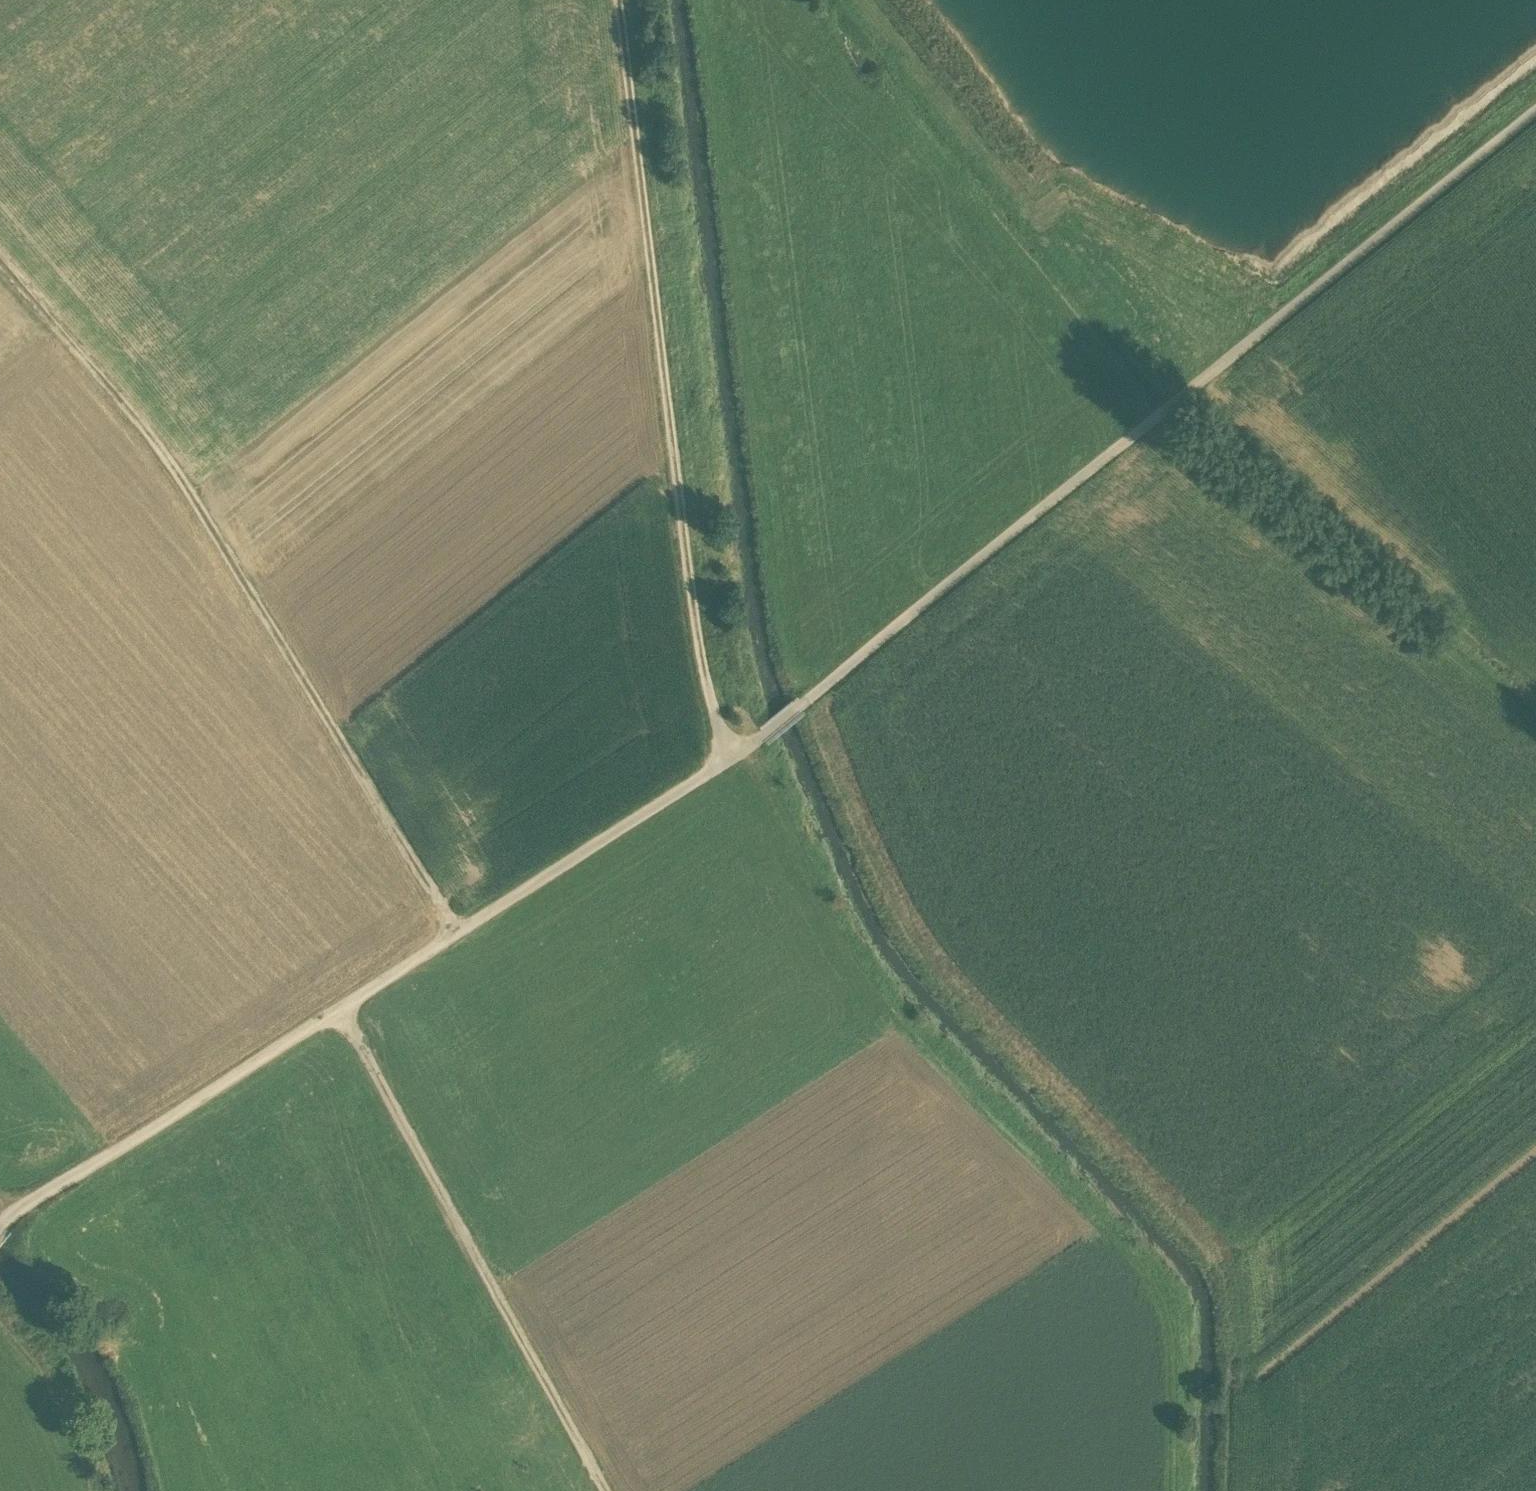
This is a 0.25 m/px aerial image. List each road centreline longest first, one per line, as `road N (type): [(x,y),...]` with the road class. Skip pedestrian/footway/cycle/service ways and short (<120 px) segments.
road 1 (track): [(20,1205),(730,759),(1535,115)]
road 2 (track): [(749,744),(792,839),(908,1027),(1104,1224),(1172,1304),(1193,1362),(1189,1490)]
road 3 (track): [(455,934),(201,494),(0,257)]
road 4 (track): [(629,0),(681,412),(697,655),(730,759)]
road 5 (track): [(615,1490),(335,1011)]
road 6 (track): [(0,1313),(69,1405),(95,1490)]

